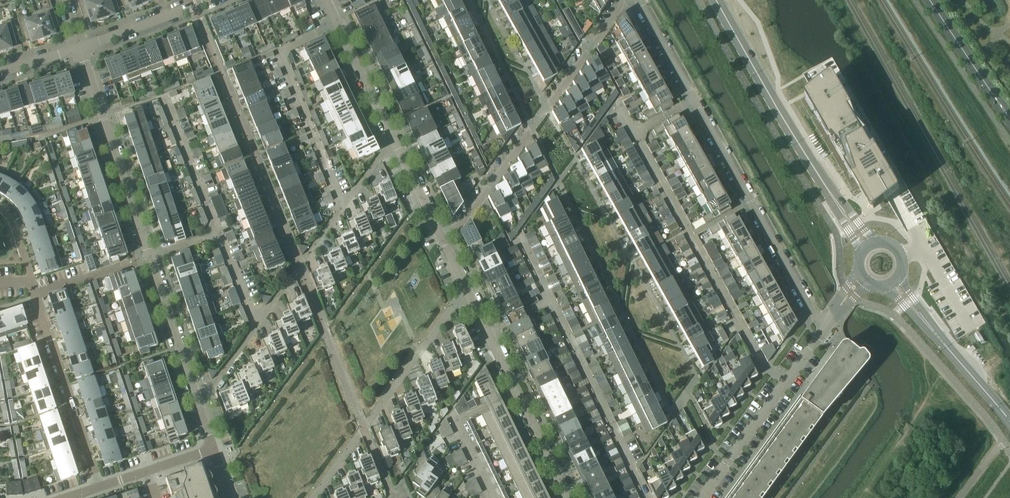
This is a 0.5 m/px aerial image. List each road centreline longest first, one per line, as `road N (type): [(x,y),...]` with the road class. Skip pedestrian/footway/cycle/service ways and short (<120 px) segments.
road 1 (residential): [(442,239),(466,218),(625,0)]
road 2 (residential): [(785,383),(759,362),(632,131)]
road 3 (residential): [(824,328),(694,99)]
road 4 (residential): [(313,497),(467,288)]
road 5 (residential): [(336,24),(284,54),(344,207)]
road 6 (residential): [(149,256),(79,48)]
road 7 (residential): [(648,497),(551,301)]
road 8 (tertiary): [(715,0),(826,186)]
road 9 (residential): [(34,290),(99,487)]
road 10 (residential): [(198,405),(149,256)]
road 11 (residential): [(217,232),(163,95)]
road 12 (secondary): [(1009,117),(927,0)]
road 13 (residential): [(702,497),(785,383)]
road 14 (residential): [(79,48),(208,0)]
road 15 (residential): [(393,141),(336,24)]

